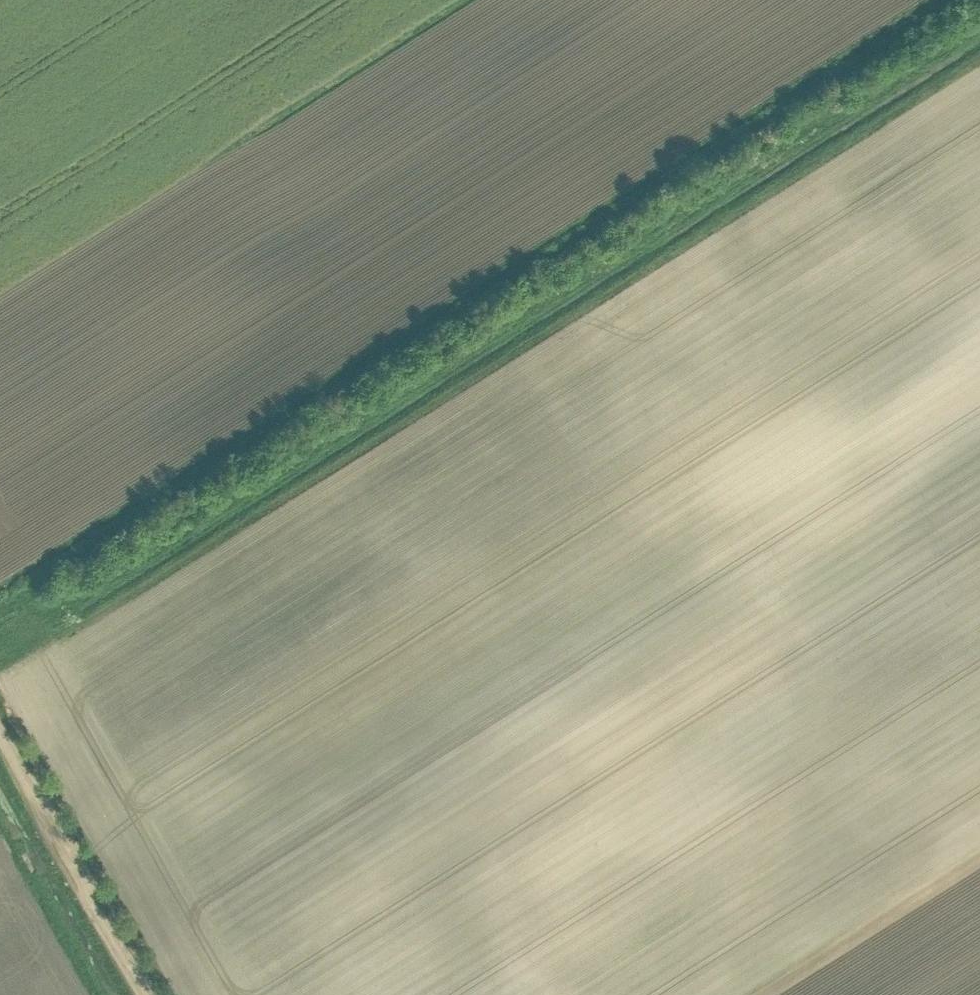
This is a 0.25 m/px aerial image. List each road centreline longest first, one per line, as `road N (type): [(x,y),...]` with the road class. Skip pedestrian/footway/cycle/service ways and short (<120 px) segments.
road 1 (track): [(143,994),(0,739)]

